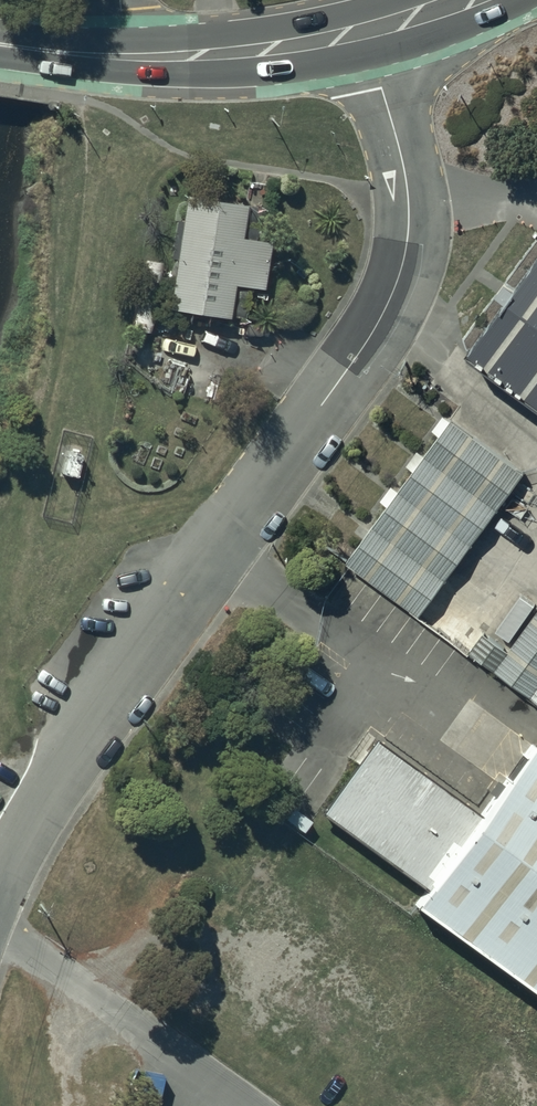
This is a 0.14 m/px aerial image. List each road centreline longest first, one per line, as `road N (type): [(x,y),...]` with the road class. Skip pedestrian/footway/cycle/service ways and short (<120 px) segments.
road 1 (unclassified): [(368,30),(405,170),(408,236),(400,275),(358,354),(81,740),(0,886)]
road 2 (unclassified): [(16,944),(65,970),(250,1105)]
road 3 (primary): [(133,57),(278,47),(368,30)]
road 4 (primary): [(0,46),(133,57)]

